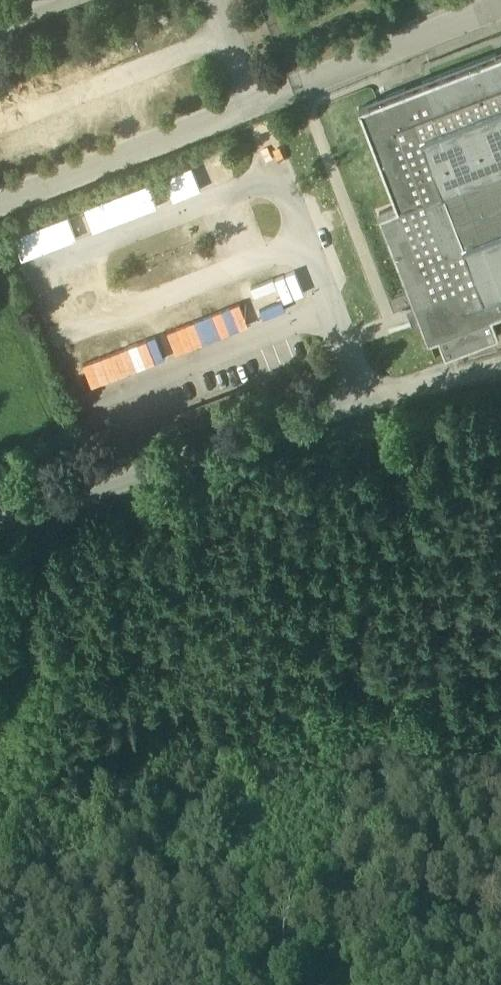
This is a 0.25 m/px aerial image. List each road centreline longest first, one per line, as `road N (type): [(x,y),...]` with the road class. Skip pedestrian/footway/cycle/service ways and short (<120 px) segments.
road 1 (track): [(0,883),(500,929)]
road 2 (tertiary): [(0,528),(367,406)]
road 3 (track): [(367,406),(500,365)]

